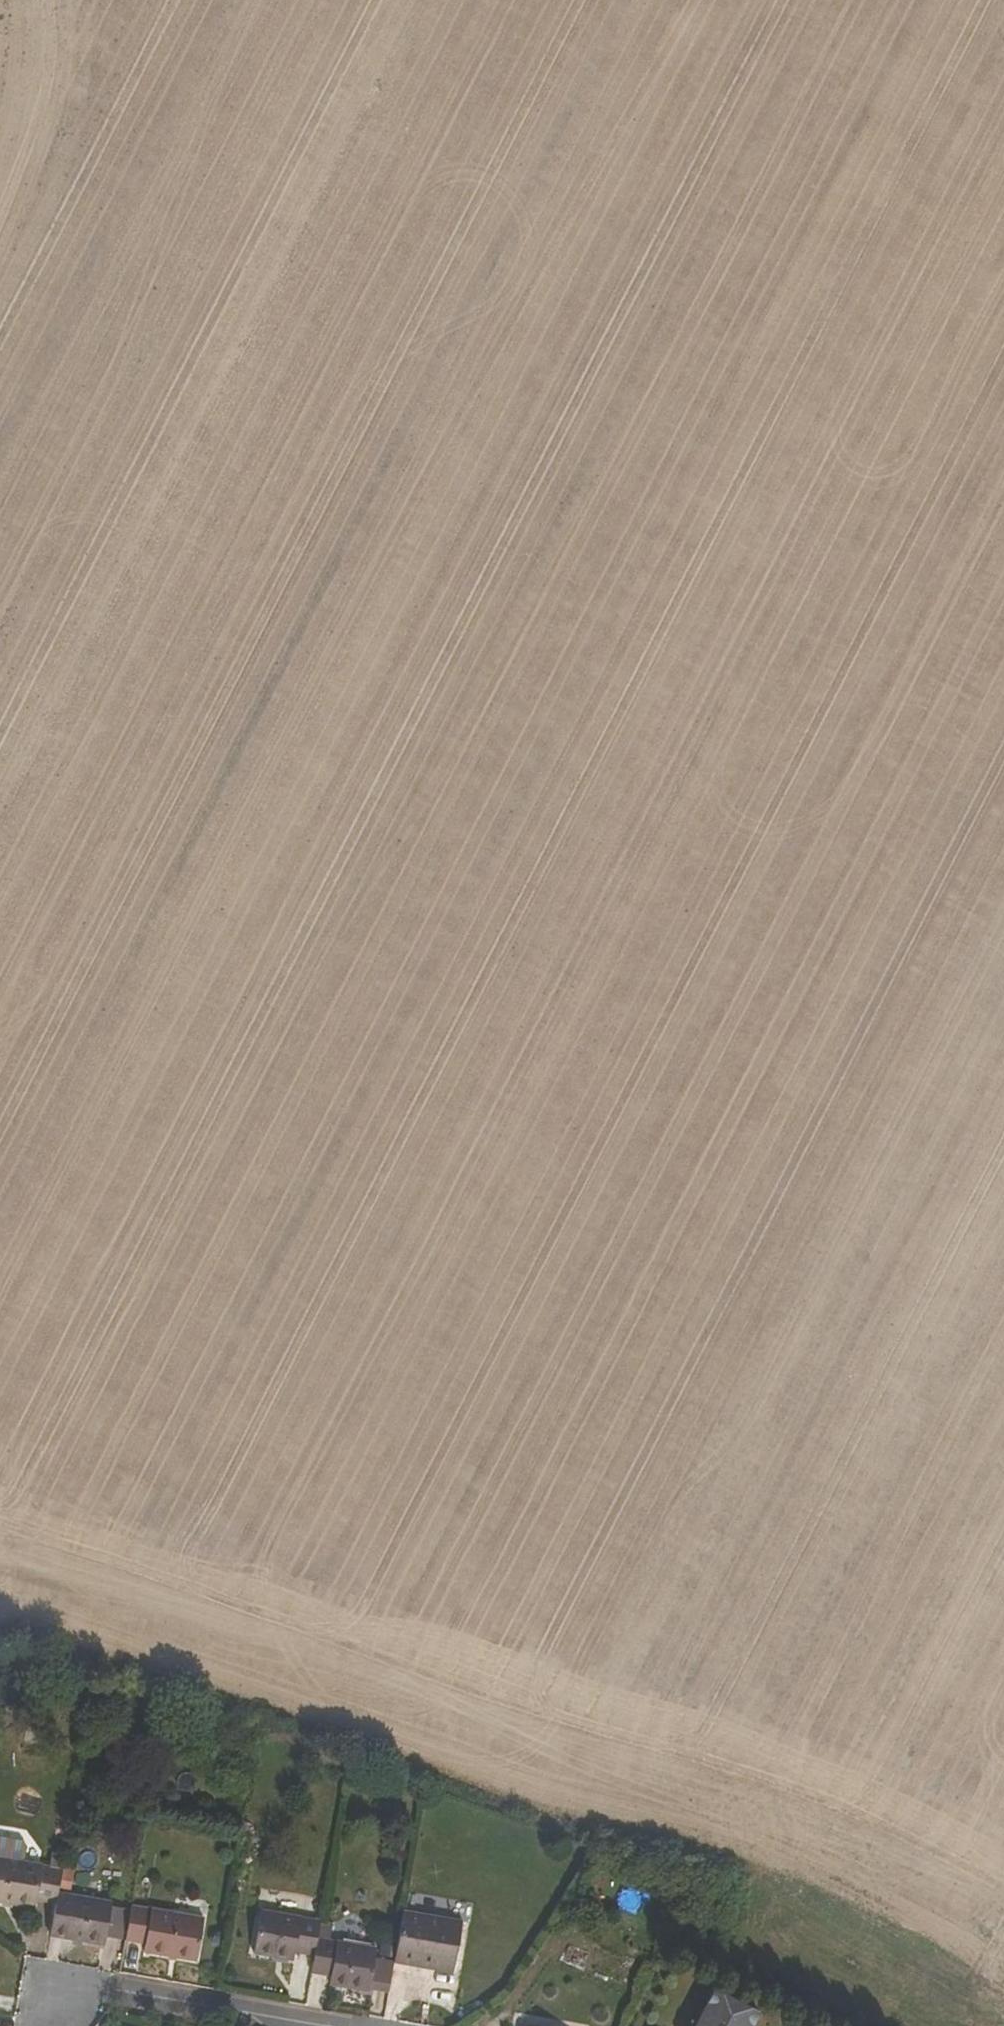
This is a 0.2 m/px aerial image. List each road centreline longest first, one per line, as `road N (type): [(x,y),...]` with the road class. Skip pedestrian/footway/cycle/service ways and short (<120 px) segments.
road 1 (residential): [(277,2013),(102,1983),(48,1998)]

